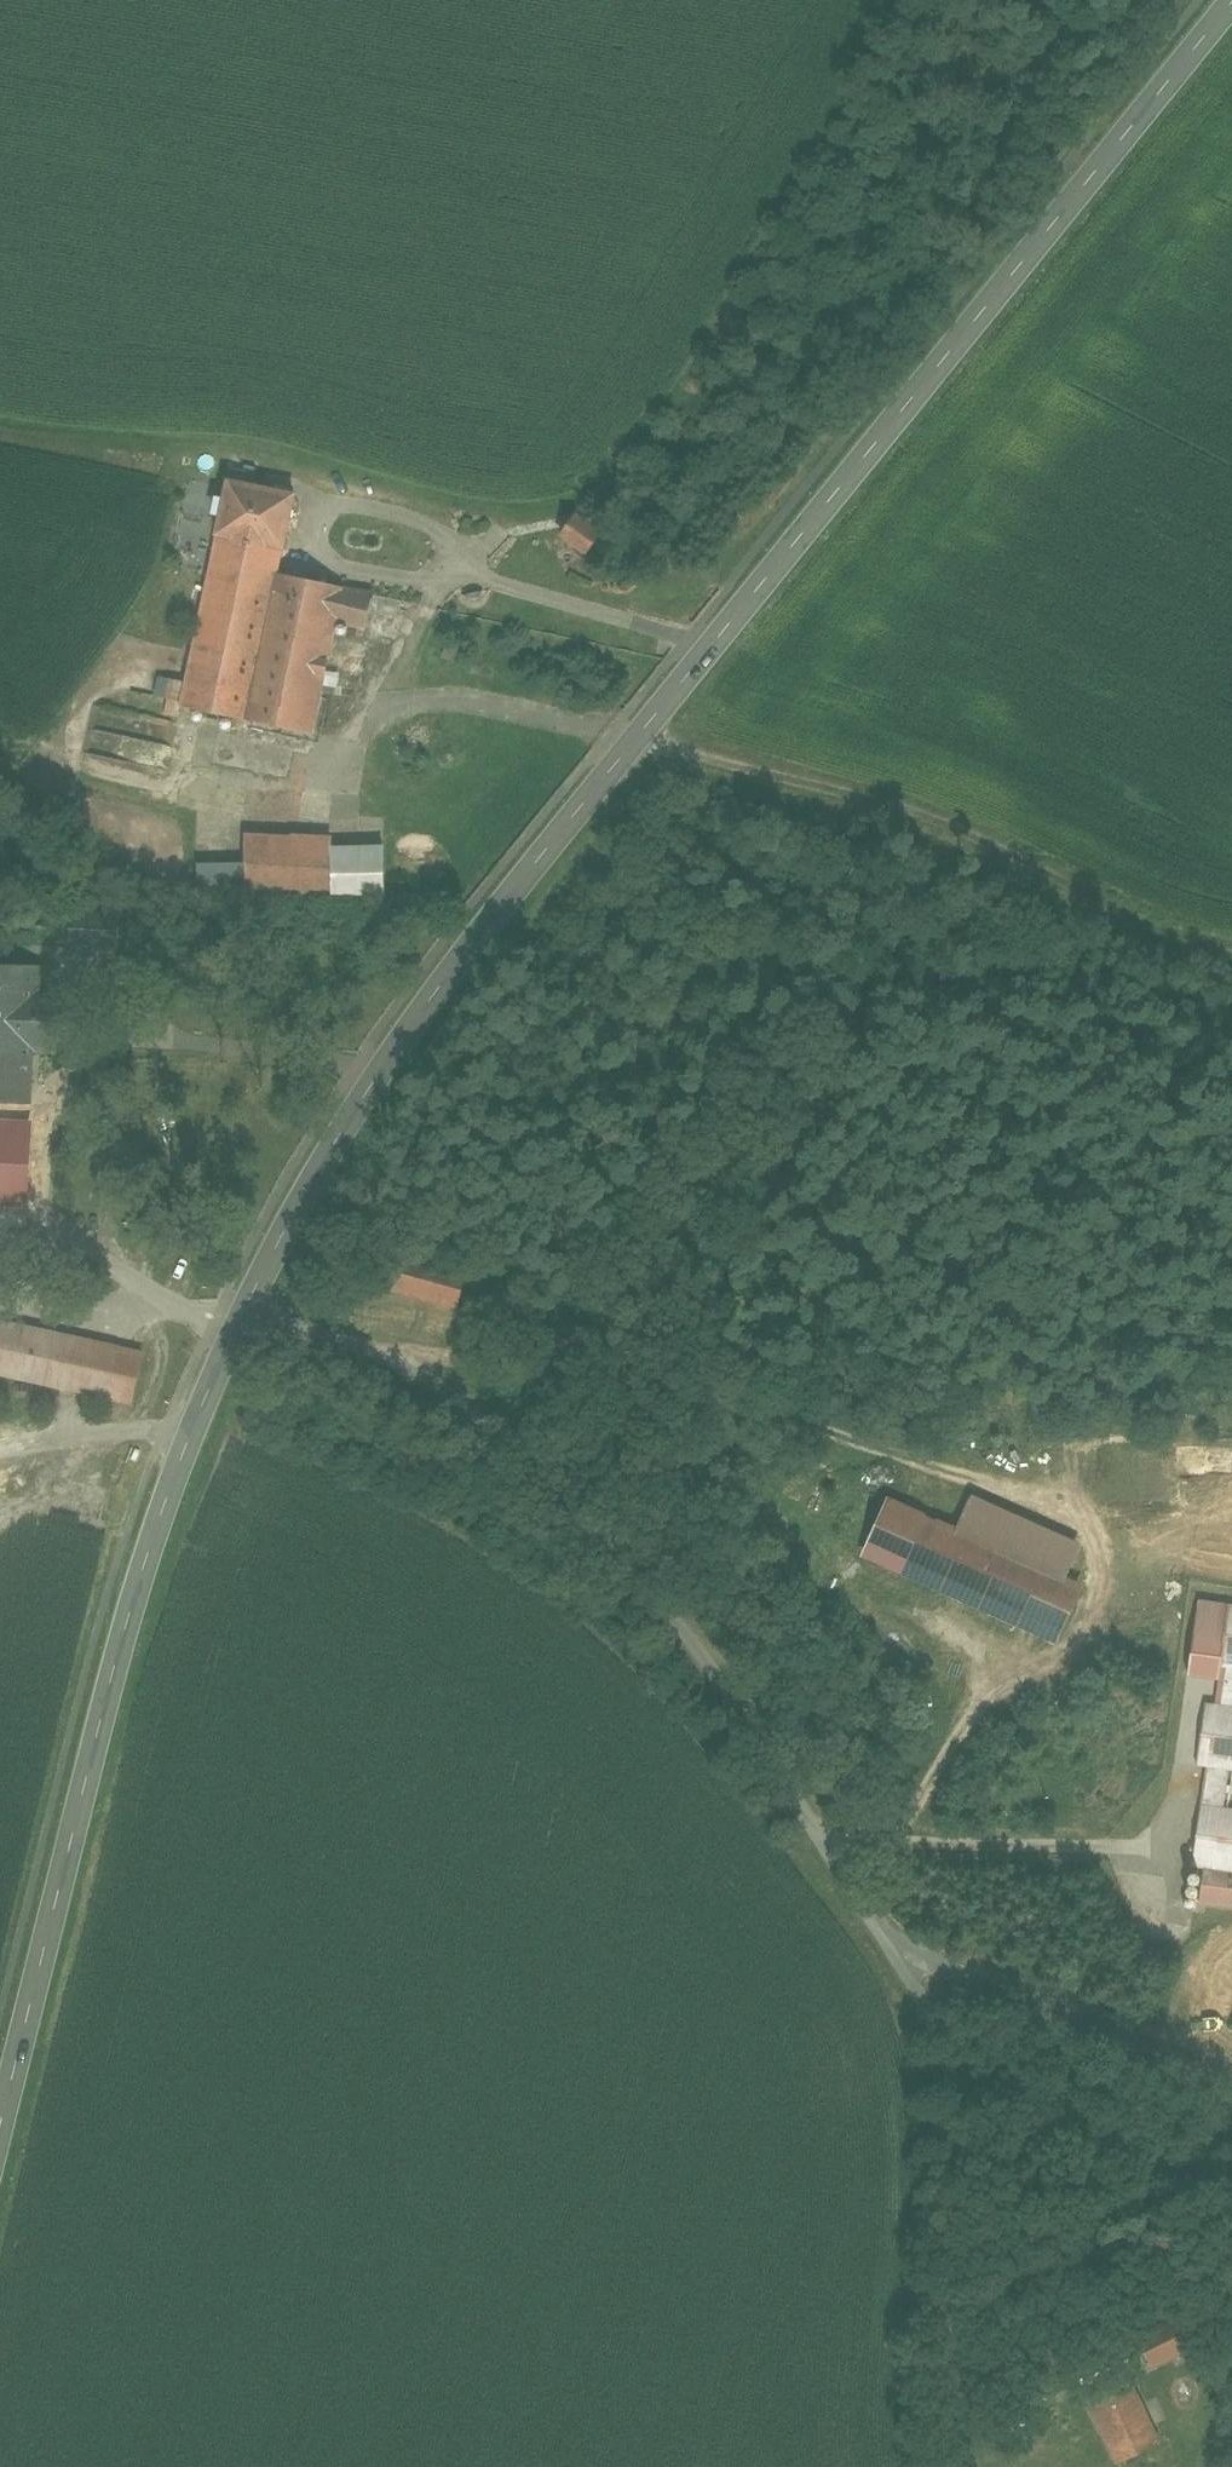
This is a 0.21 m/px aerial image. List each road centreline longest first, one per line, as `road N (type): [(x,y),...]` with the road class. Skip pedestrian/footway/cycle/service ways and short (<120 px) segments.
road 1 (tertiary): [(1230,0),(473,939),(387,1055),(281,1232),(188,1430),(149,1536),(0,2113)]
road 2 (track): [(240,1313),(385,1359),(508,1447),(661,1609),(926,2001),(964,2110),(965,2436),(972,2466)]
road 3 (track): [(876,1927),(1231,2064)]

